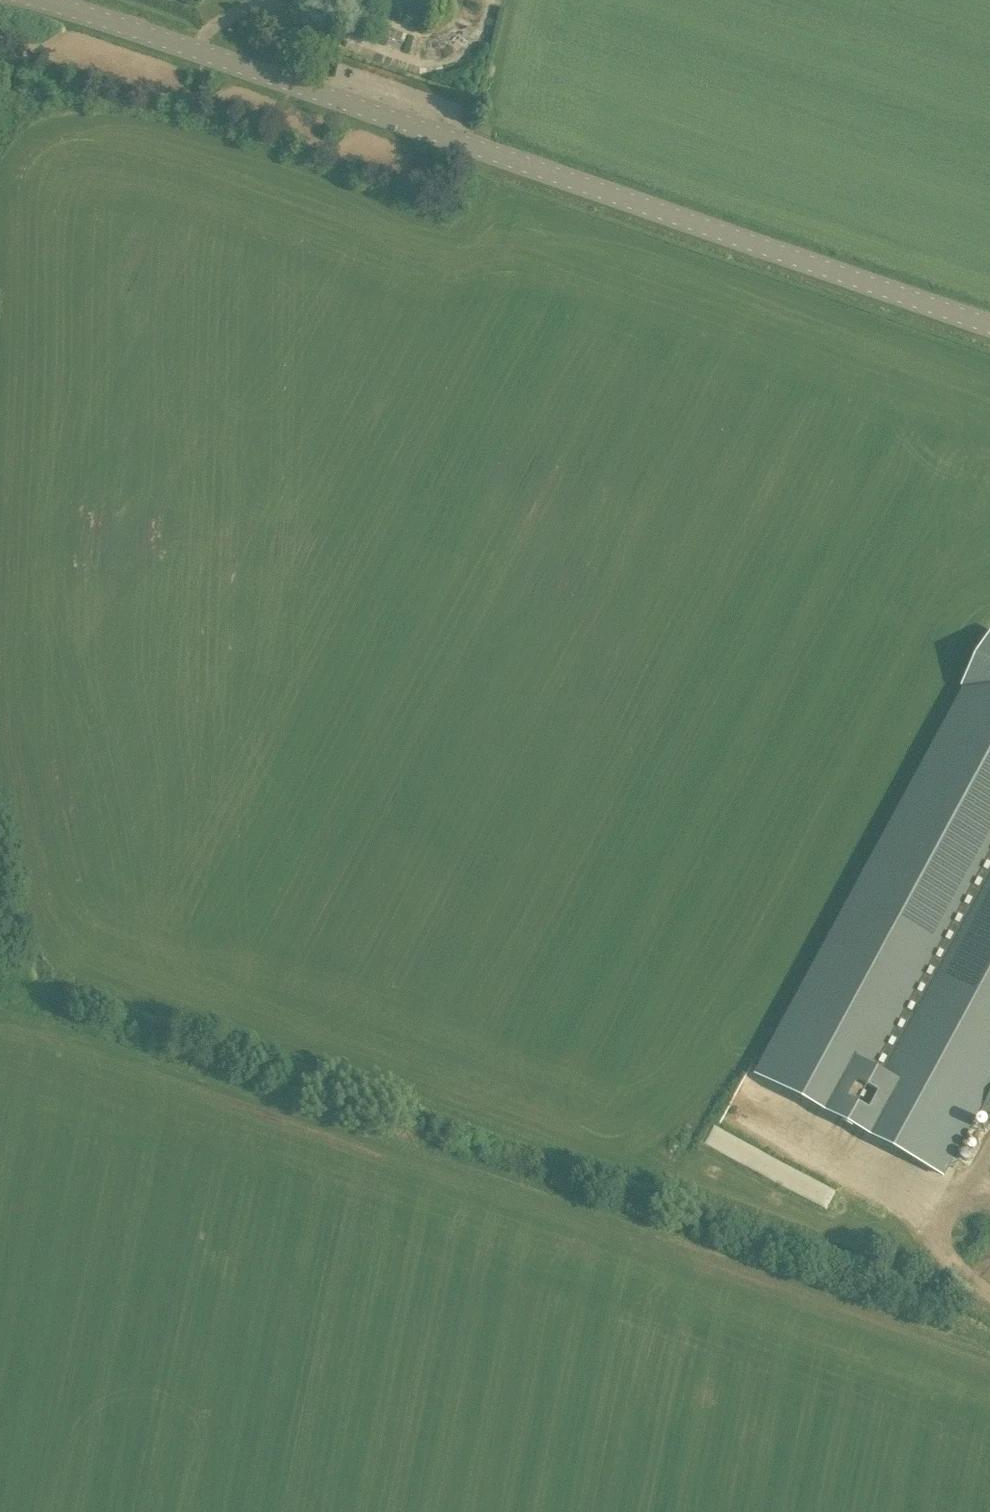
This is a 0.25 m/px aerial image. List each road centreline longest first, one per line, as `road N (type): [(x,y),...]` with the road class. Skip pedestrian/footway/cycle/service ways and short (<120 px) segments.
road 1 (tertiary): [(989,327),(43,0)]
road 2 (track): [(516,0),(478,149)]

